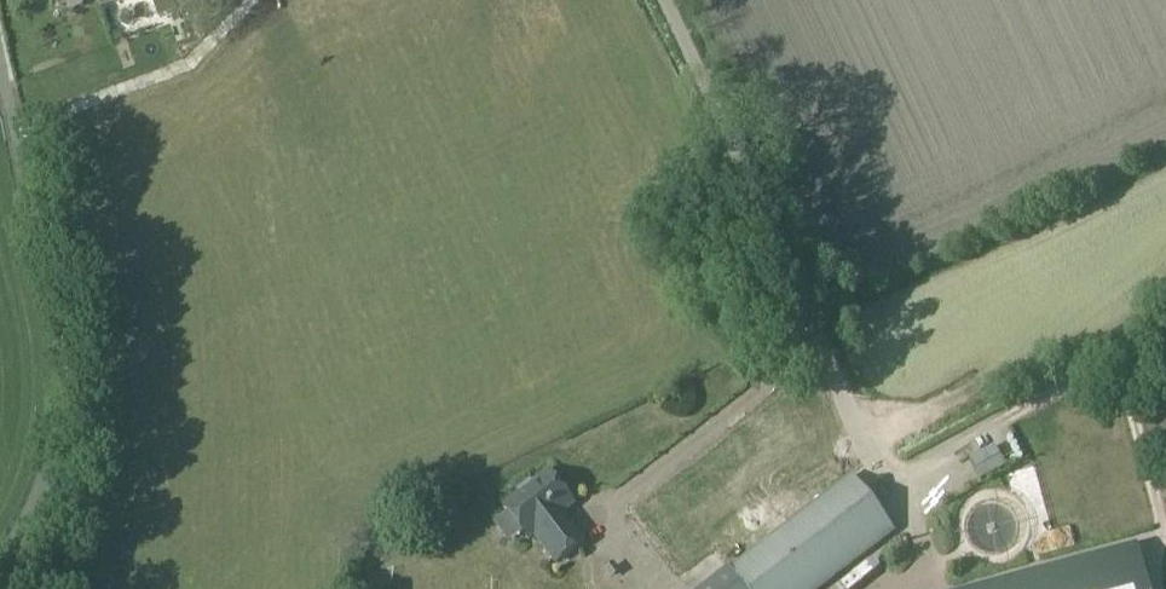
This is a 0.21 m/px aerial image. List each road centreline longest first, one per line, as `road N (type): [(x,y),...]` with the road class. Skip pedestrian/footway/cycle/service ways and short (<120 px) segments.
road 1 (unclassified): [(0,562),(35,499),(64,379),(53,293),(0,83)]

